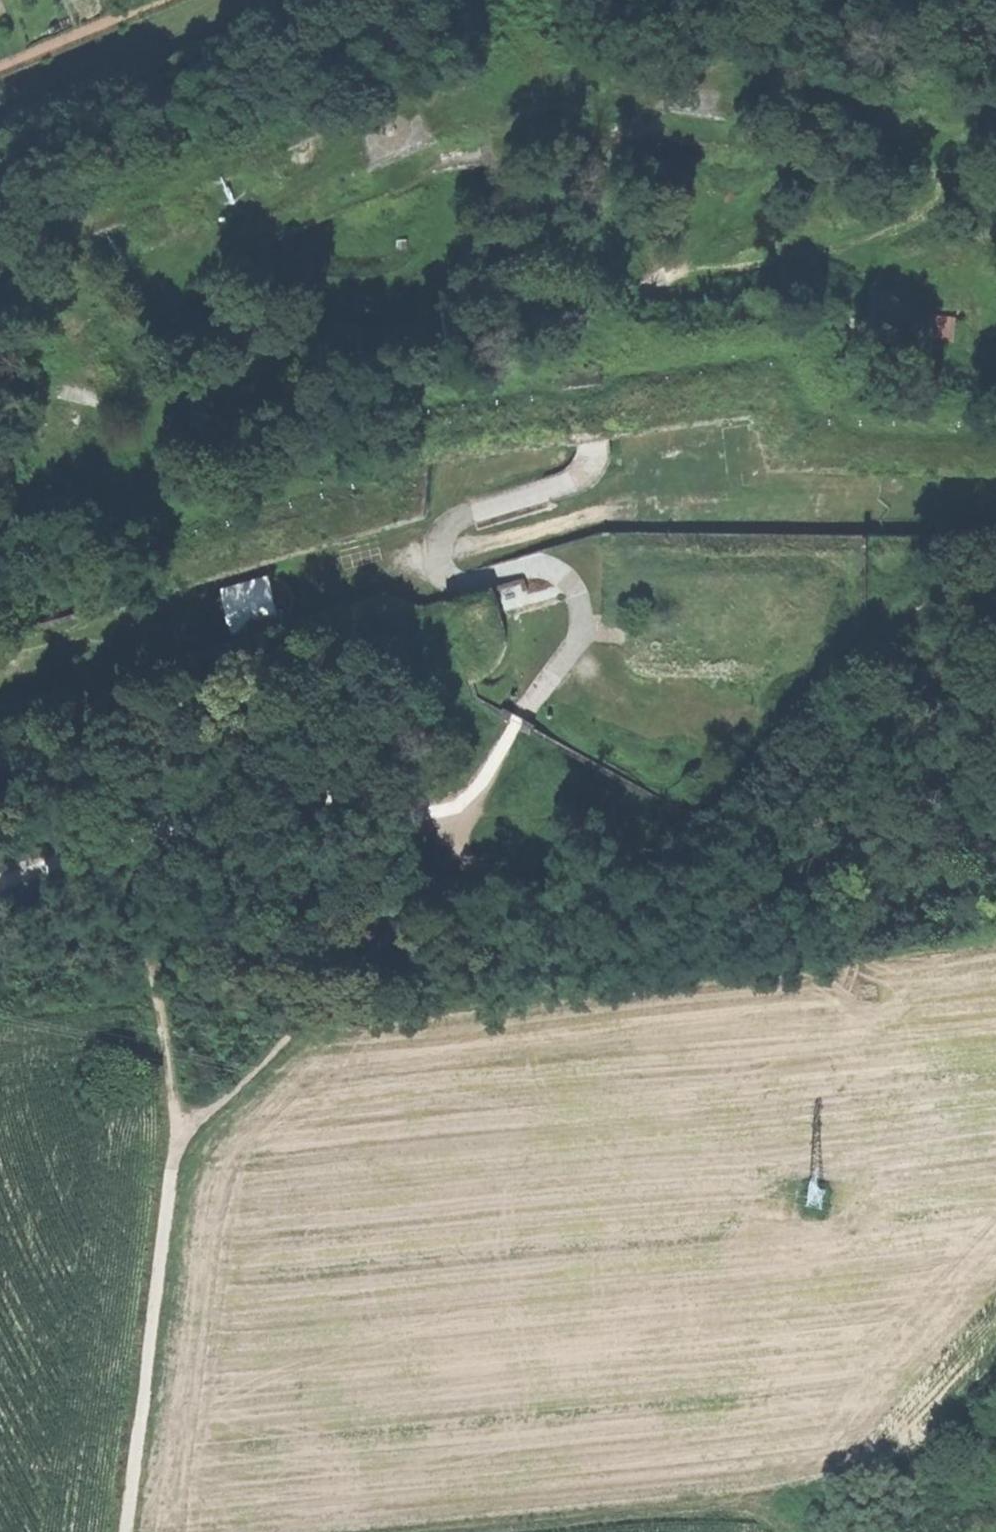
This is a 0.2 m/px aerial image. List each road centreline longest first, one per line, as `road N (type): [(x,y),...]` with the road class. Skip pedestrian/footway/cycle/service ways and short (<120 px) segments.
road 1 (track): [(464,806),(583,628),(567,578),(546,566),(457,585),(437,576),(432,542),(445,523),(586,472),(593,458),(589,431)]
road 2 (track): [(472,1531),(804,1503)]

